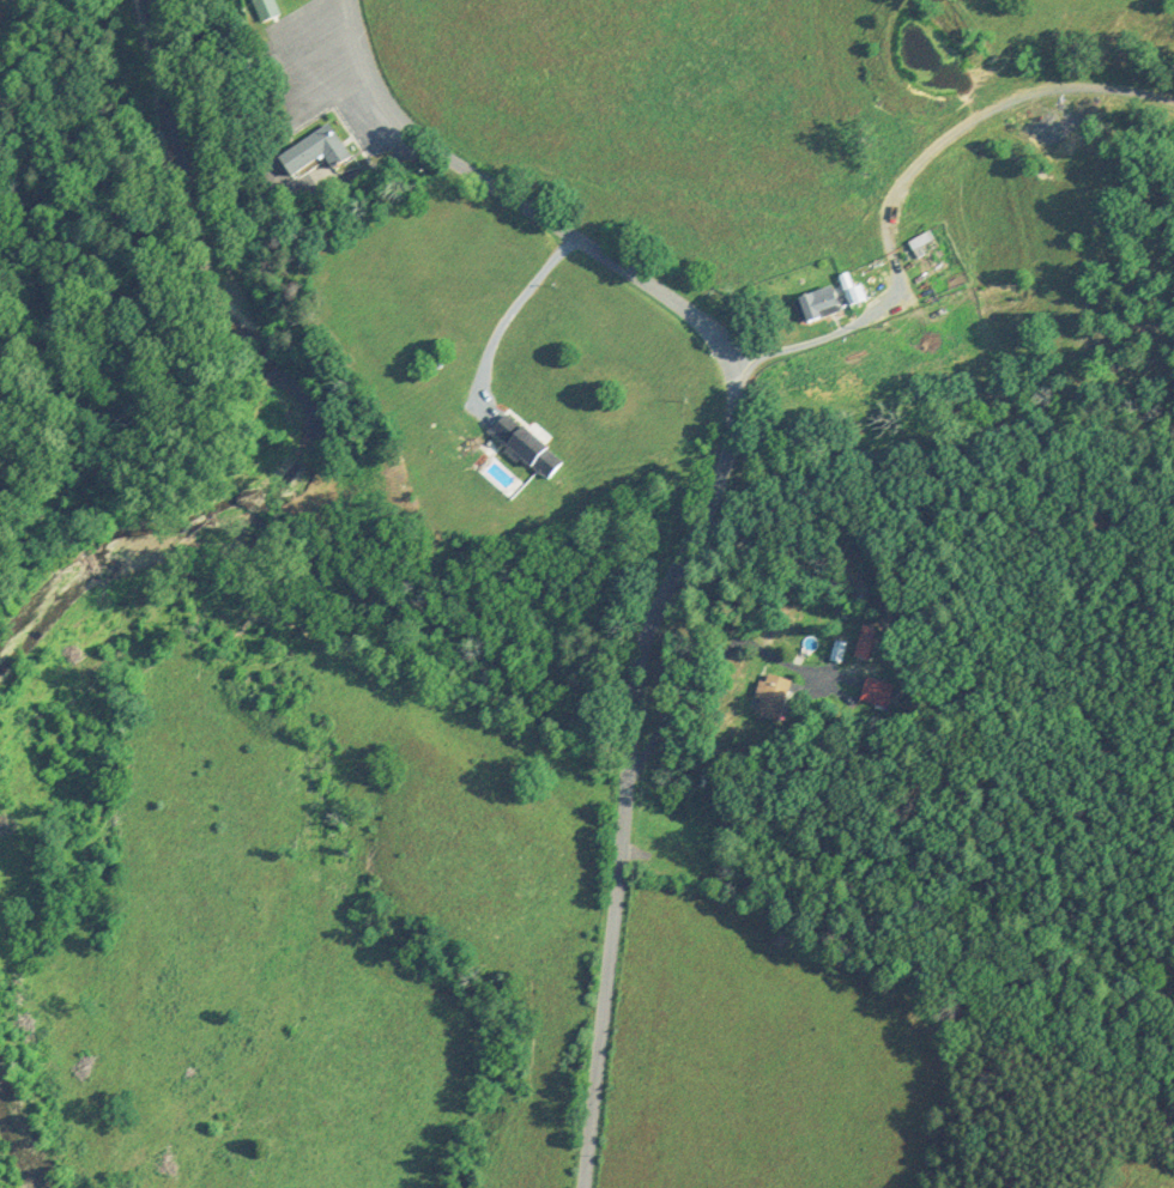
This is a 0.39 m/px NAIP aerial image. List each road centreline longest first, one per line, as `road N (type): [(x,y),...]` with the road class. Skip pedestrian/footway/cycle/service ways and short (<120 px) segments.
road 1 (tertiary): [(585,1187),(639,683),(658,616),(710,497),(732,402),(722,363),(683,310),(435,147),(395,113),(379,89),(350,0)]

